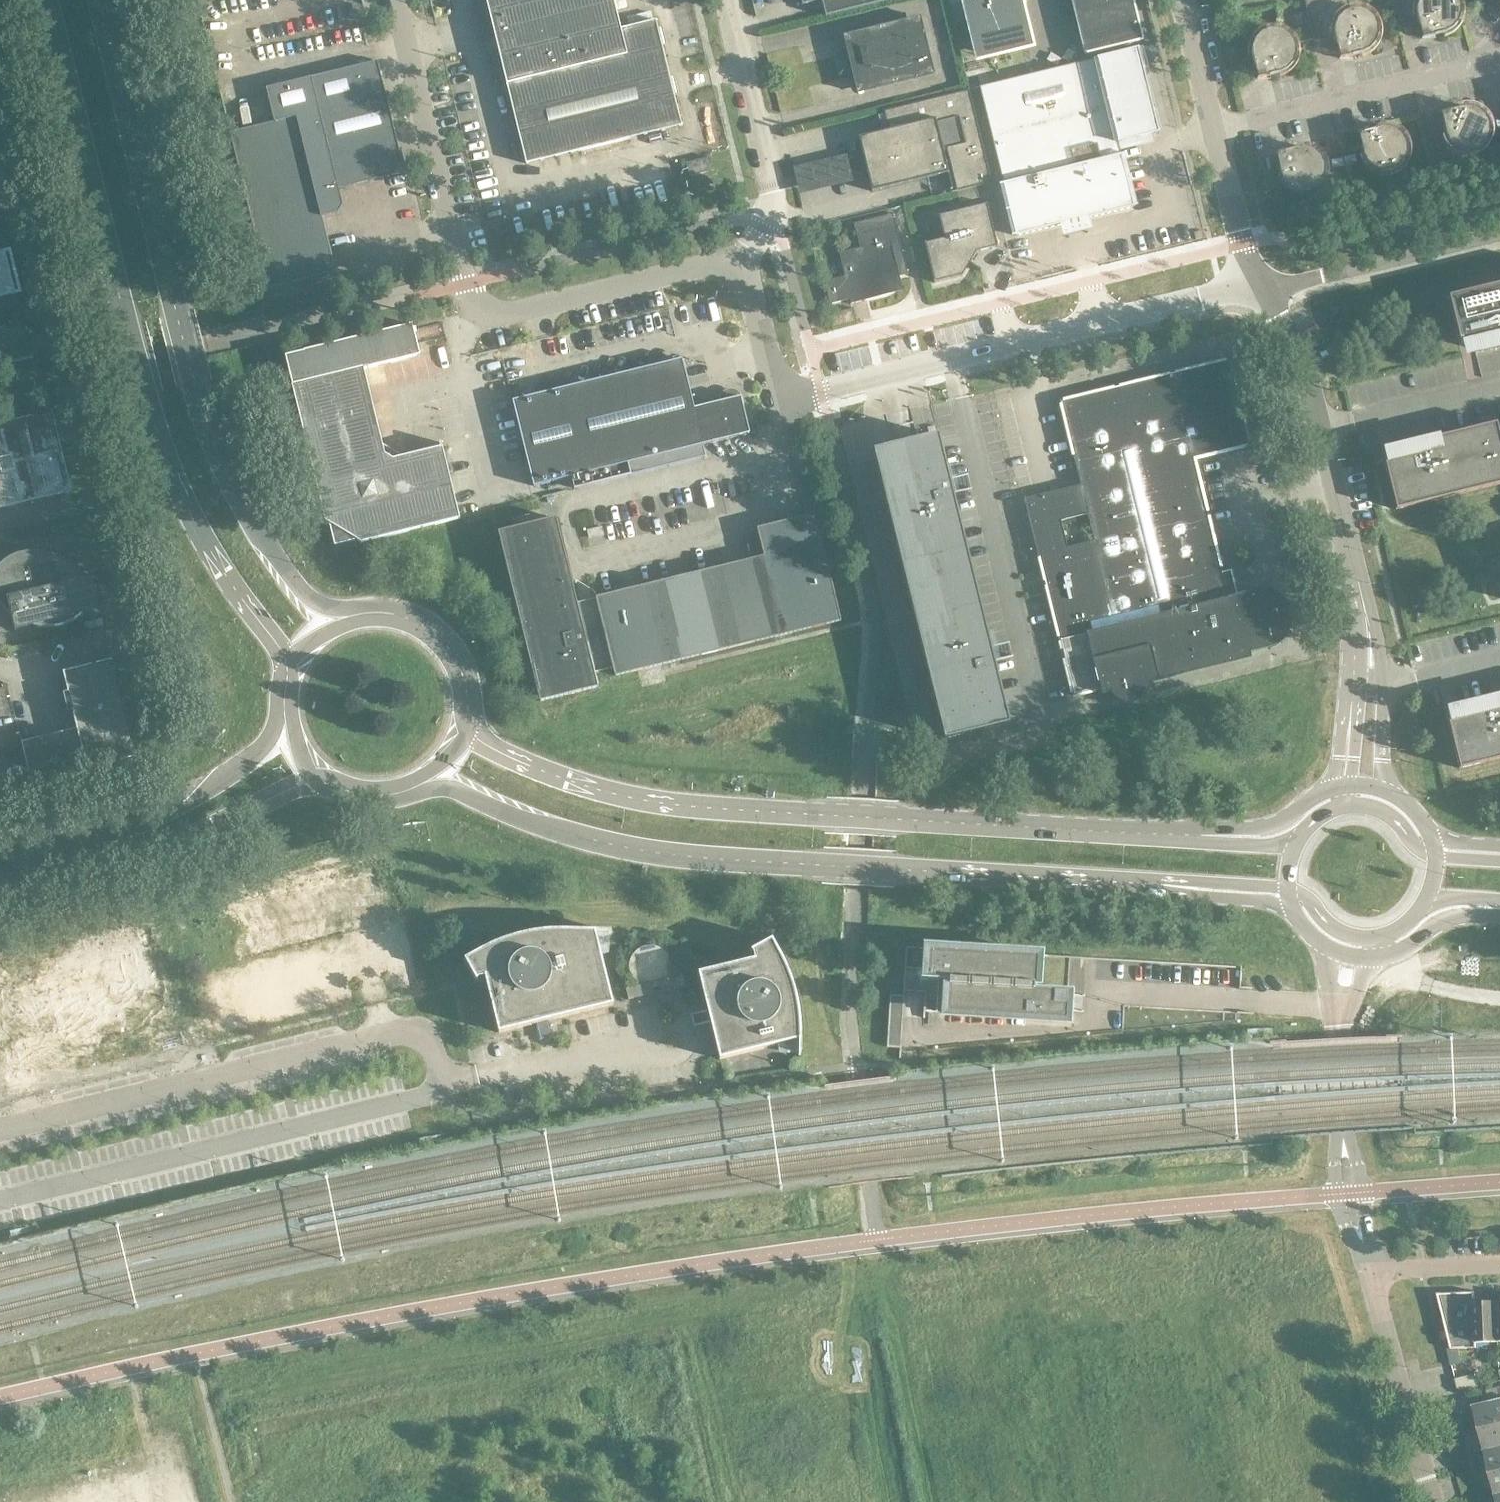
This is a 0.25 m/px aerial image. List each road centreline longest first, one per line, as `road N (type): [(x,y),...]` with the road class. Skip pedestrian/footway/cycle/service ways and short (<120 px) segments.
road 1 (secondary): [(1206,835),(691,806),(569,781),(466,731)]
road 2 (secondary): [(425,785),(564,834),(682,857),(1135,883)]
road 3 (secondary): [(47,0),(165,458),(231,581),(299,664)]
road 4 (secondary): [(349,623),(306,596),(253,523),(218,454),(99,0)]
road 5 (residential): [(1249,272),(779,377),(746,256)]
road 6 (secondary): [(0,897),(130,863),(316,776)]
road 7 (secondary): [(288,724),(264,750),(130,829),(0,862)]
road 8 (residential): [(746,256),(472,319),(462,283)]
road 9 (residential): [(398,0),(462,283)]
road 10 (residential): [(1249,272),(1183,0)]
road 11 (residential): [(746,256),(771,215),(721,0)]
road 12 (residential): [(1249,272),(1499,211)]
road 13 (unclassified): [(1371,680),(1369,637),(1321,432)]
road 14 (unclassified): [(1431,1501),(1371,1276)]
road 15 (secondary): [(466,731),(466,697),(447,653),(424,632),(390,620),(349,623)]
road 16 (unclassified): [(1321,432),(1499,391)]
road 17 (unclassified): [(1321,432),(1307,377),(1249,272)]
road 18 (secondary): [(1135,883),(1291,907)]
road 19 (secondary): [(1135,883),(1287,887)]
road 20 (secondary): [(1371,958),(1399,951),(1447,919),(1499,913)]
road 21 (unclassified): [(1499,668),(1418,686),(1371,680)]
road 22 (residential): [(1499,1270),(1371,1276)]
road 23 (unclassified): [(1371,680),(1348,707),(1335,777),(1322,793)]
road 24 (secondary): [(1322,793),(1271,825),(1206,835)]
road 25 (unclassified): [(1344,1134),(1340,1009)]

